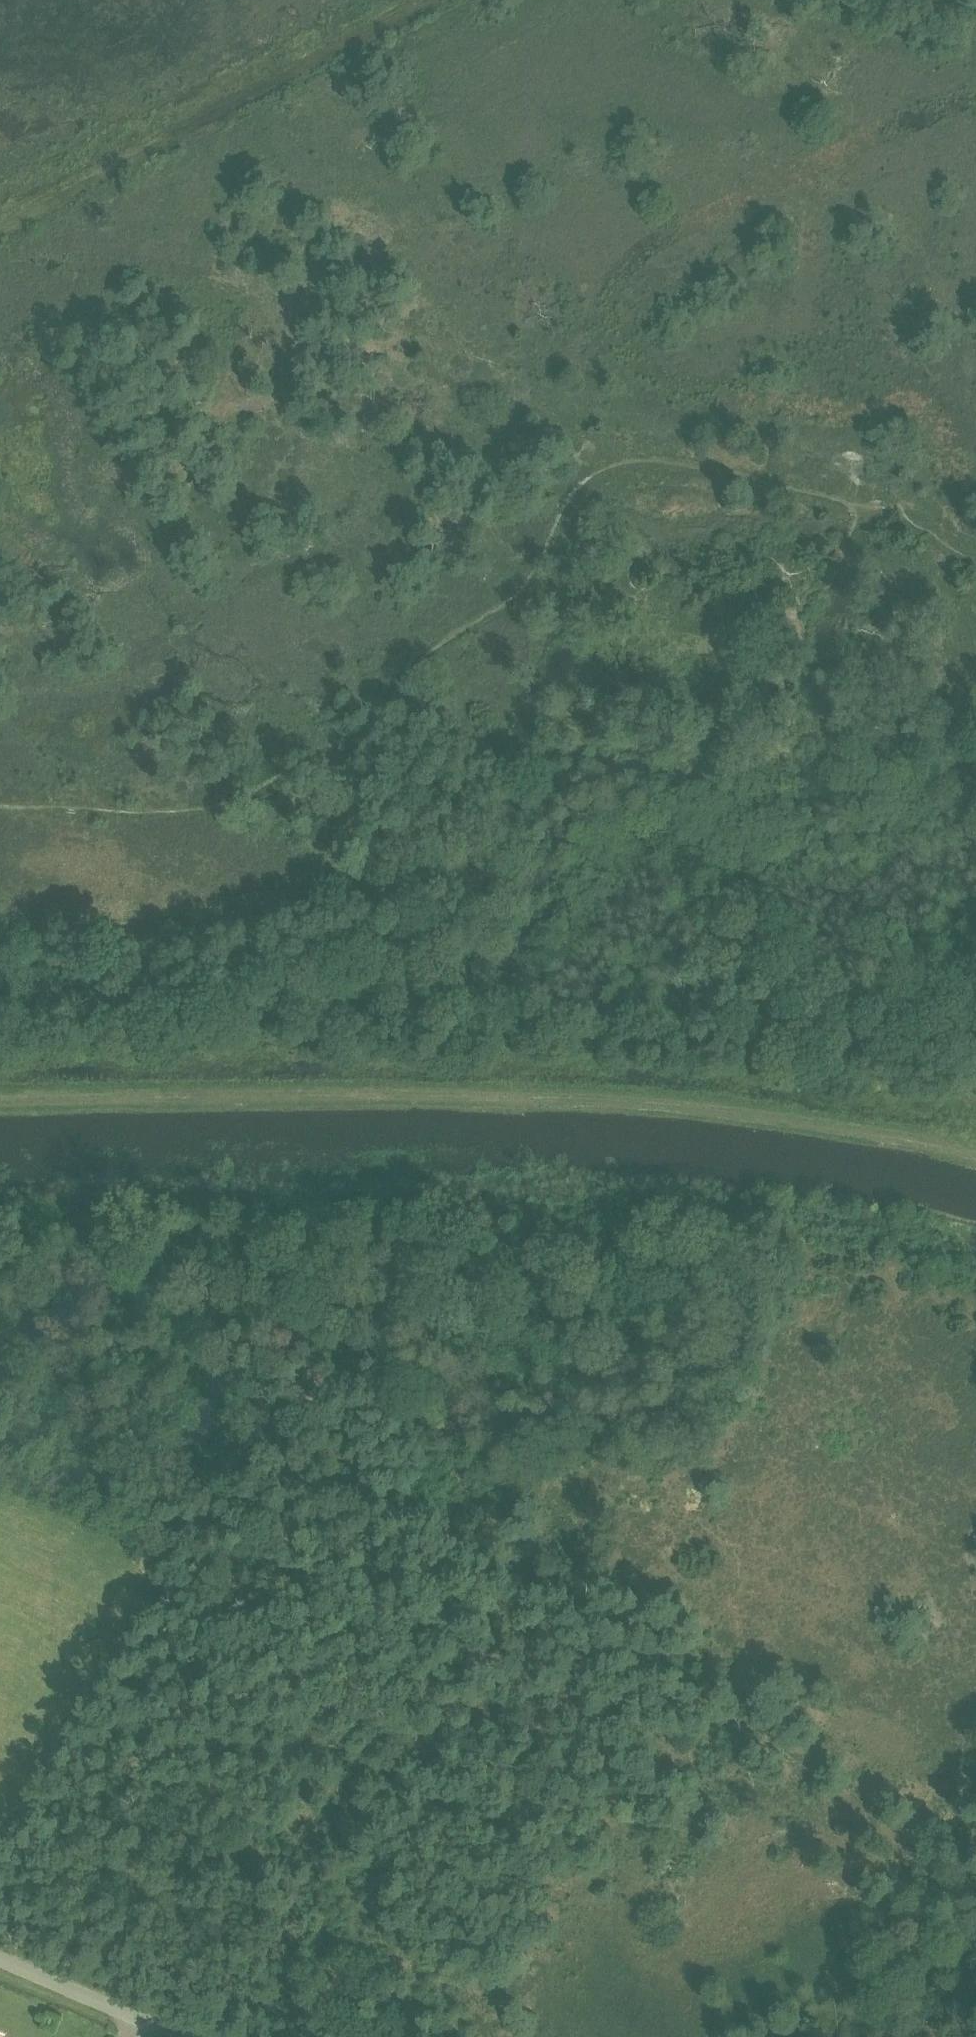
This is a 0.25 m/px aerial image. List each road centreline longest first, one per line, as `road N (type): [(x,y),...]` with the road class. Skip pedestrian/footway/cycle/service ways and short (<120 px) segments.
road 1 (track): [(975,1153),(665,1114),(484,1102),(0,1102)]
road 2 (unclassified): [(176,2036),(0,1962)]

